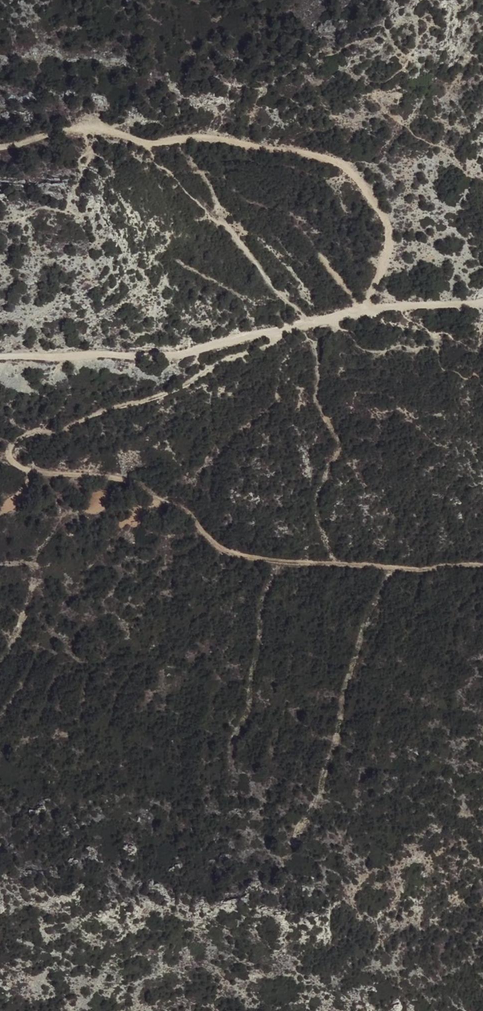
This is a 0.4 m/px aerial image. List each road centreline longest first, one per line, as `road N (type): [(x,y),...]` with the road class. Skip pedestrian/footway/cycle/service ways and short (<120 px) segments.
road 1 (track): [(278,331),(272,344),(171,391),(25,436),(12,446),(12,461),(49,472),(128,475),(184,504),(223,550),(400,567),(482,563)]
road 2 (track): [(364,309),(387,252),(386,213),(372,188),(327,154),(81,127),(0,141)]
road 3 (track): [(0,361),(173,357),(364,309),(482,303)]

